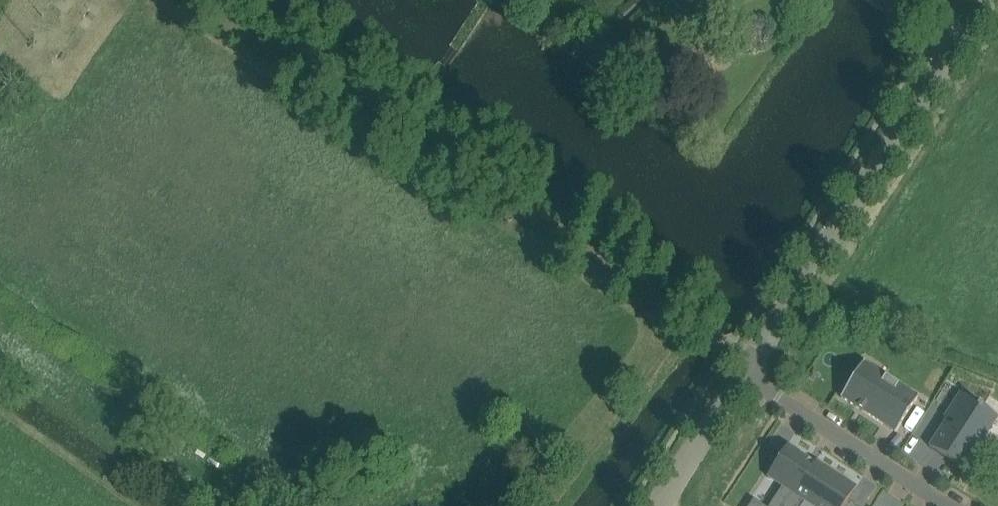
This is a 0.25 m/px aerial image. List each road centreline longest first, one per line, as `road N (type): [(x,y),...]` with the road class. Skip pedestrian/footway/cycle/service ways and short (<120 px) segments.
road 1 (unclassified): [(740,376),(985,0)]
road 2 (residential): [(740,376),(950,505)]
road 3 (unclassified): [(656,505),(740,376)]

